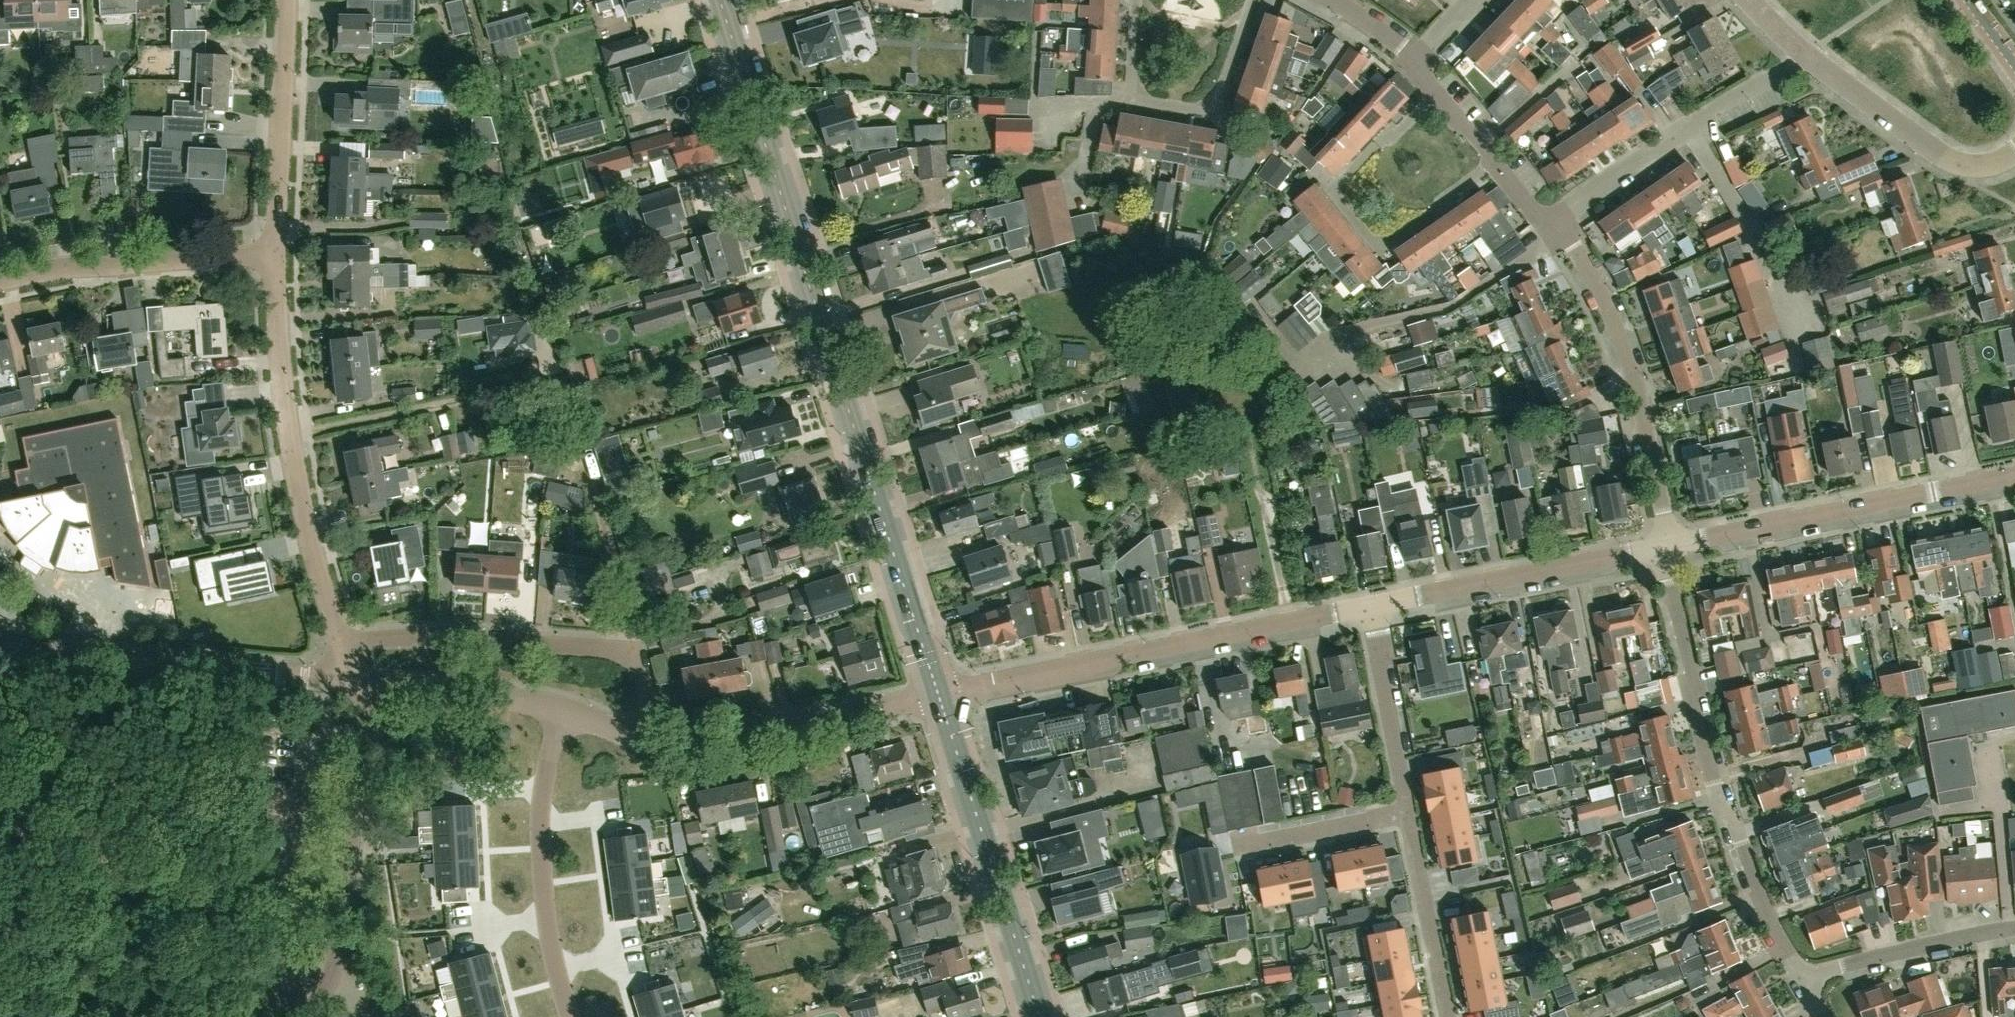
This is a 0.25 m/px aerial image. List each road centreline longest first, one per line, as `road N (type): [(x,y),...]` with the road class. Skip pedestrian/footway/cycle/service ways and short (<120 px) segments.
road 1 (secondary): [(939,697),(720,0)]
road 2 (track): [(631,657),(626,602),(563,389),(553,380),(288,434)]
road 3 (residential): [(1804,979),(1718,799),(1691,704),(1693,669),(1666,548)]
road 4 (unclassified): [(939,697),(1372,607)]
road 5 (residential): [(344,643),(297,492),(276,254)]
road 6 (residential): [(635,737),(649,682),(618,651),(446,639),(344,643)]
road 7 (unclassified): [(1666,548),(2014,476)]
road 8 (residential): [(1666,548),(1620,333),(1572,242),(1550,223)]
road 9 (residential): [(340,682),(39,654),(0,642)]
road 10 (unclassified): [(369,686),(332,976),(306,1016)]
road 11 (secondary): [(1039,1016),(939,697)]
road 12 (residential): [(570,1016),(551,950),(540,823),(561,711)]
road 13 (residential): [(939,697),(687,747),(635,737)]
road 14 (residential): [(1550,223),(1802,55)]
road 15 (unclassified): [(1372,607),(1666,548)]
road 16 (residential): [(0,281),(276,254)]
road 17 (residential): [(1136,0),(1133,67),(1142,97),(1196,110),(1219,97),(1249,8)]
road 18 (residential): [(276,254),(286,0)]
road 19 (residential): [(2014,153),(1982,165),(1953,162),(1802,55)]
road 20 (residential): [(1804,979),(2014,928)]
road 21 (residential): [(1550,223),(1412,61)]
road 22 (residential): [(1405,808),(1448,1016)]
road 23 (residential): [(1372,607),(1405,808)]
road 24 (residential): [(561,711),(369,686)]
road 25 (residential): [(1405,808),(1264,837)]

